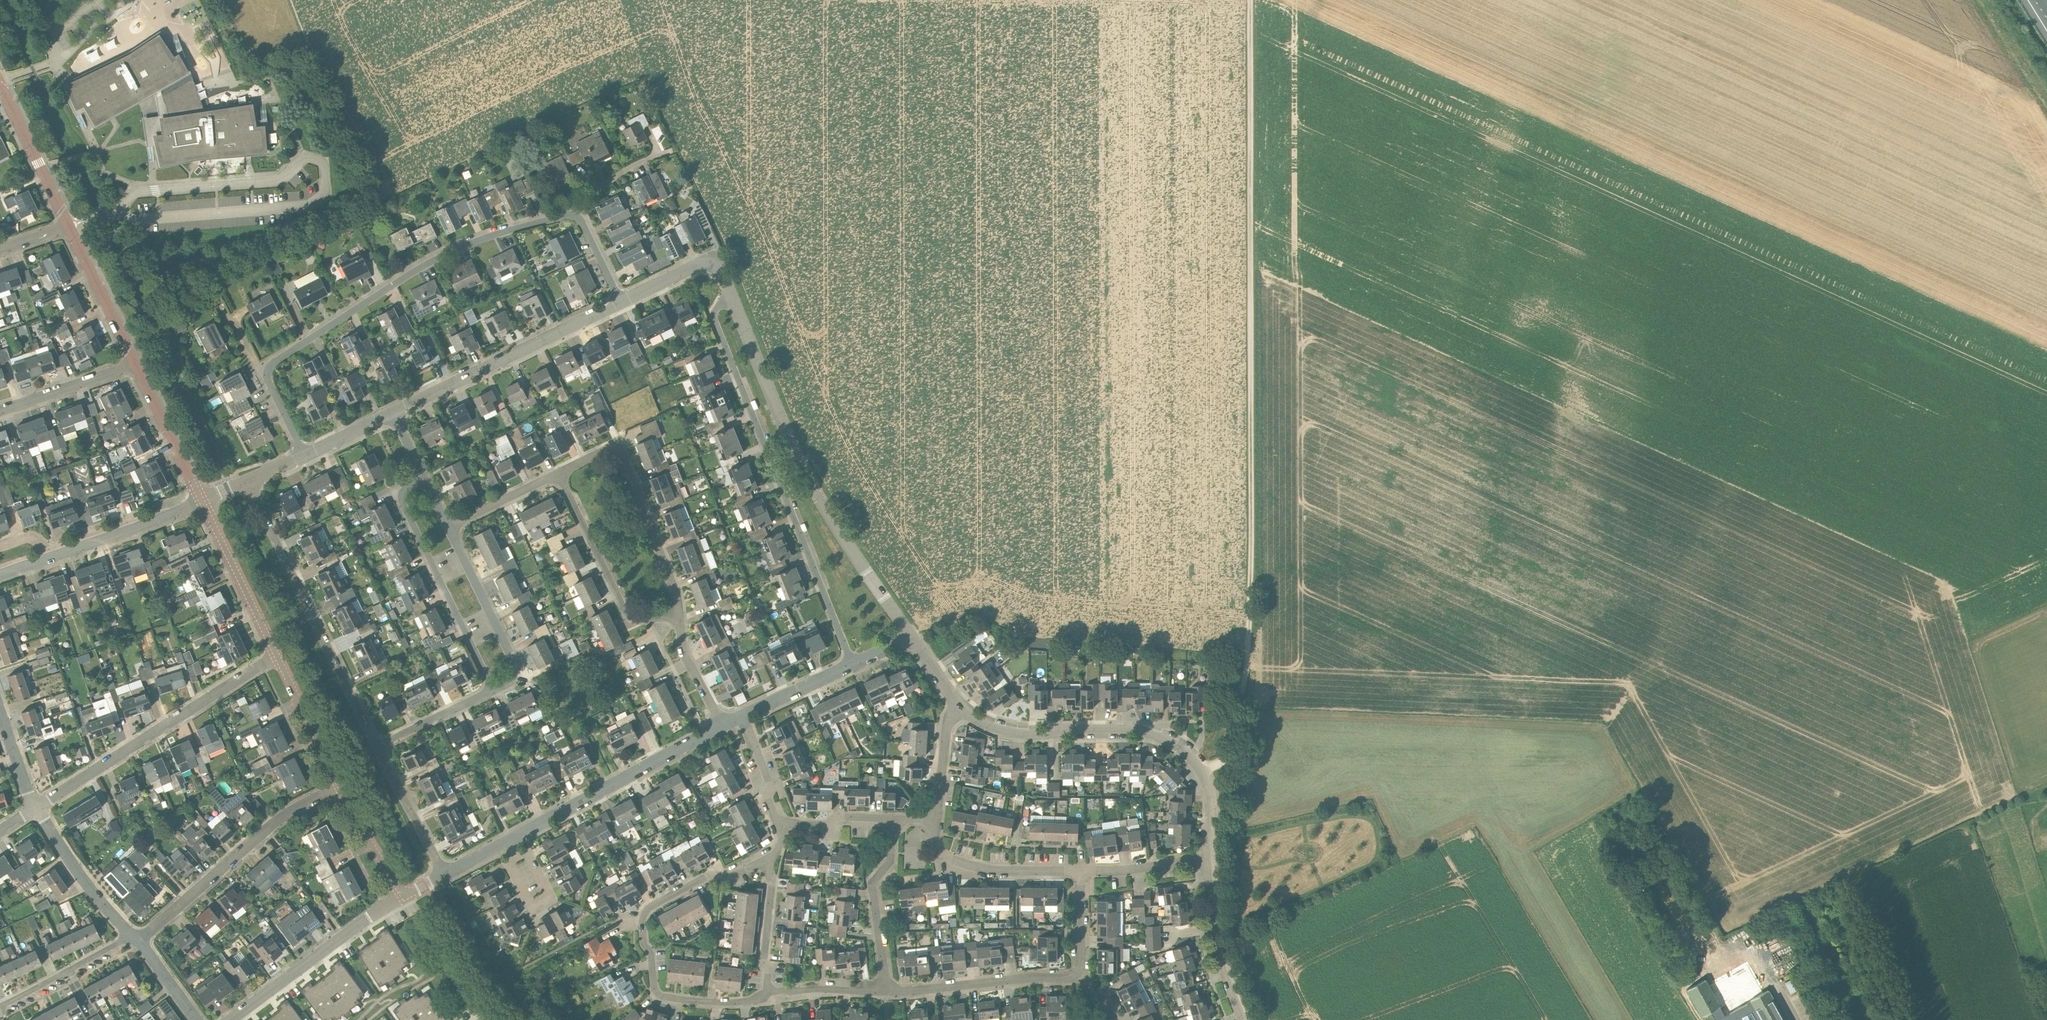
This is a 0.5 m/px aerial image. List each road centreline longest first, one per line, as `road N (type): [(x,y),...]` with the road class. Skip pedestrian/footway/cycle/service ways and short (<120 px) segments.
road 1 (track): [(1203,771),(1235,751),(1248,647),(1250,0)]
road 2 (residential): [(851,663),(713,316),(730,297)]
road 3 (residential): [(909,635),(823,509),(730,297)]
road 4 (residential): [(1211,861),(1211,788),(1182,748),(1154,733),(1002,730),(958,702)]
road 5 (residential): [(564,215),(423,266),(267,370)]
road 6 (residential): [(768,860),(728,877),(710,874),(653,905),(641,925),(656,993),(729,1003),(769,991)]
road 7 (residential): [(247,482),(376,748)]
road 8 (residential): [(35,810),(276,655)]
road 9 (residential): [(135,937),(276,820),(339,785)]
road 10 (residential): [(393,412),(620,302)]
road 11 (residential): [(558,473),(612,448),(621,452),(676,592),(675,617)]
road 12 (residential): [(493,690),(401,498),(425,479)]
road 13 (residential): [(508,842),(722,726)]
road 14 (residential): [(402,895),(231,1019)]
road 15 (residential): [(675,617),(626,613),(558,473)]
road 16 (residential): [(885,991),(1077,974)]
road 17 (residential): [(493,690),(512,681),(516,663),(449,528)]
road 18 (residential): [(936,821),(935,842),(944,858),(996,870),(1080,871)]
road 19 (residential): [(885,991),(872,895),(892,820)]
road 20 (residential): [(276,655),(201,502)]
road 21 (residential): [(49,559),(201,502)]
road 22 (residential): [(1243,1019),(1216,933),(1211,861)]
road 23 (residential): [(135,937),(98,900),(35,810)]
road 24 (residential): [(201,502),(133,364)]
road 25 (residential): [(68,227),(0,89)]
road 26 (residential): [(0,1009),(135,937)]
road 27 (residential): [(133,364),(68,227)]
road 28 (residential): [(339,785),(276,655)]
road 29 (residential): [(376,748),(445,874)]
road 30 (residential): [(0,411),(133,364)]
road 31 (residential): [(620,302),(708,261),(730,297)]
road 32 (residential): [(515,854),(528,854),(549,898),(528,908),(508,863)]
road 33 (residential): [(769,991),(761,961),(768,860)]
road 34 (residential): [(1080,871),(1211,861)]
road 35 (residential): [(376,748),(493,690)]
road 36 (residential): [(402,895),(339,785)]
road 37 (residential): [(564,215),(627,169),(669,151)]
road 38 (residential): [(936,821),(948,721),(958,702)]
road 39 (residential): [(449,528),(558,473)]
road 40 (residential): [(743,716),(851,663)]

